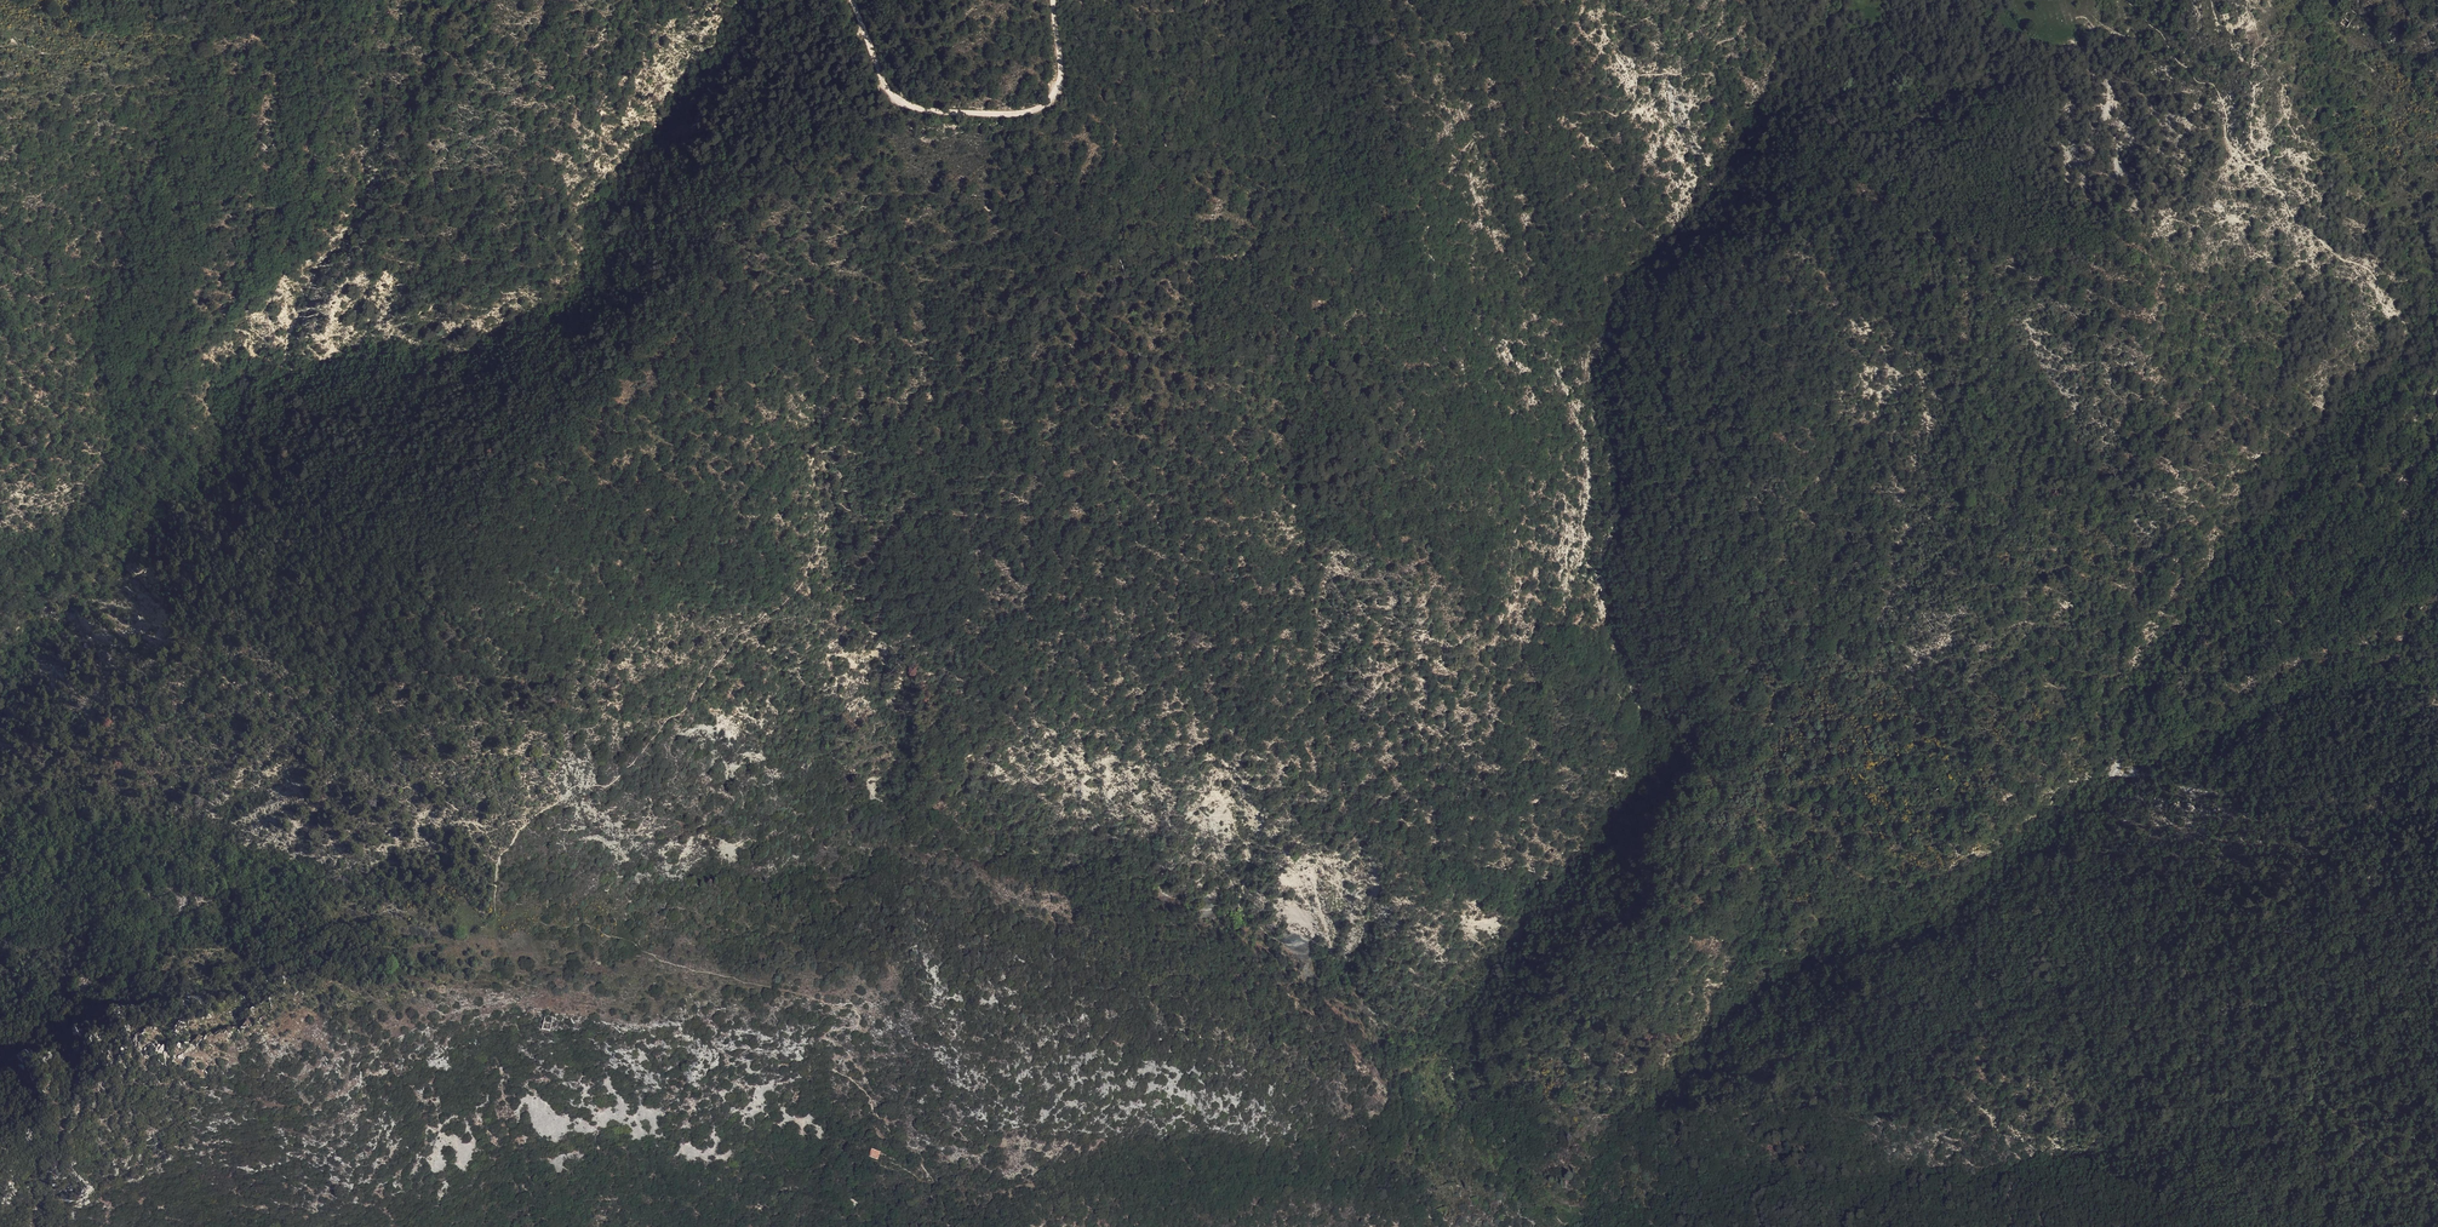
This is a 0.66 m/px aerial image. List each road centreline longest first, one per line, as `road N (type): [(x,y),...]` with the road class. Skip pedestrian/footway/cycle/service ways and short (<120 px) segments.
road 1 (track): [(853,0),(885,88),(898,101),(1008,116),(1038,109),(1052,95),(1055,0)]

